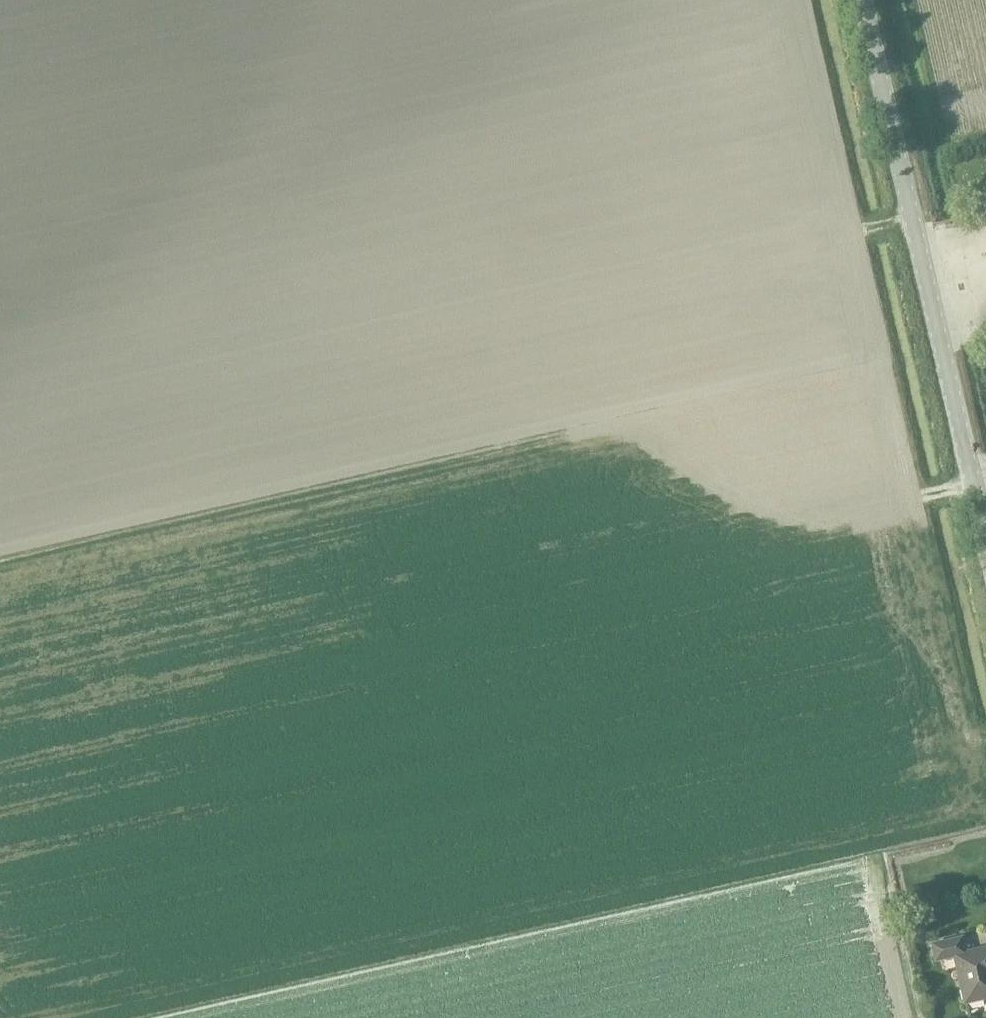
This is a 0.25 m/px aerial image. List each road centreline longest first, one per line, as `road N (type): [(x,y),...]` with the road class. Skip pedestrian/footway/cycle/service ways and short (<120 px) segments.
road 1 (unclassified): [(985,538),(862,0)]

